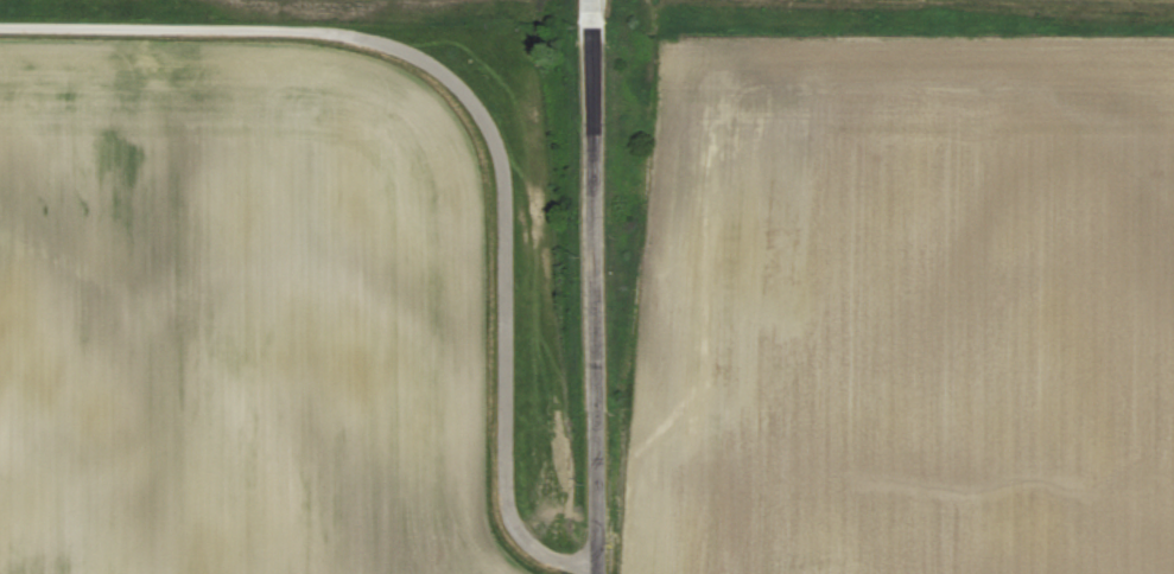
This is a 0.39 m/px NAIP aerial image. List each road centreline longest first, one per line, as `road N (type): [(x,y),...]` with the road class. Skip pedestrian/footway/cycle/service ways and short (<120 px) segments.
road 1 (residential): [(0,26),(353,37),(400,47),(453,81),(484,119),(502,161),(509,512),(544,553),(598,567)]
road 2 (residential): [(598,573),(596,0)]

